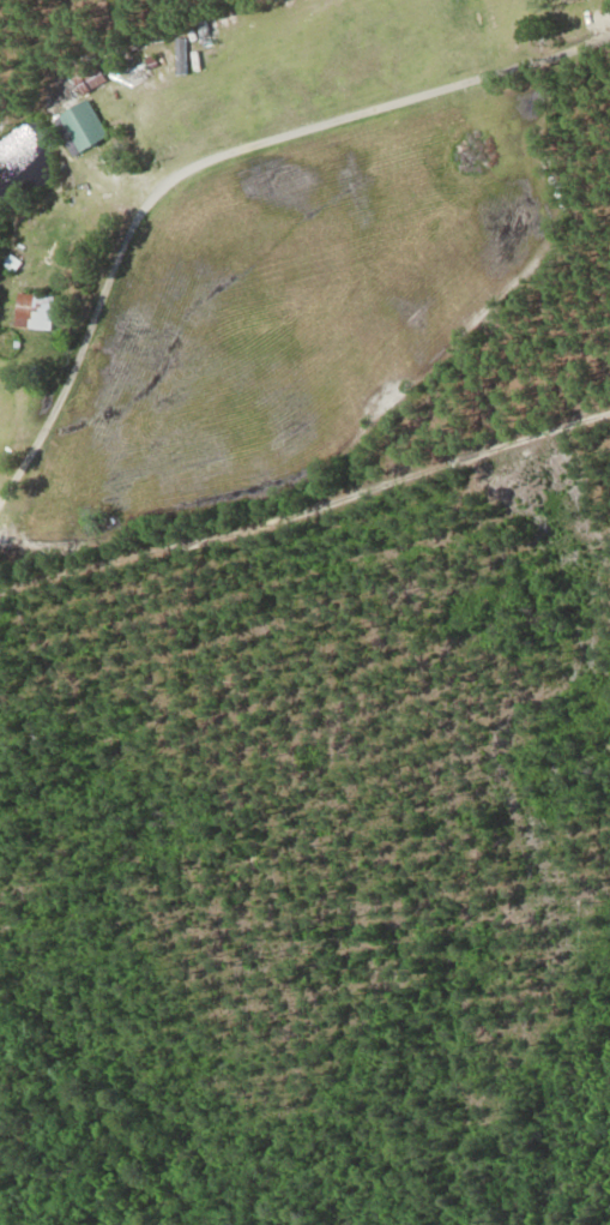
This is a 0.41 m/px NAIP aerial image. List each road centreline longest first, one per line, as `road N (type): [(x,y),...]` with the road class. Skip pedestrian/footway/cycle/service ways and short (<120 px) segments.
road 1 (track): [(0,590),(236,534),(609,411)]

